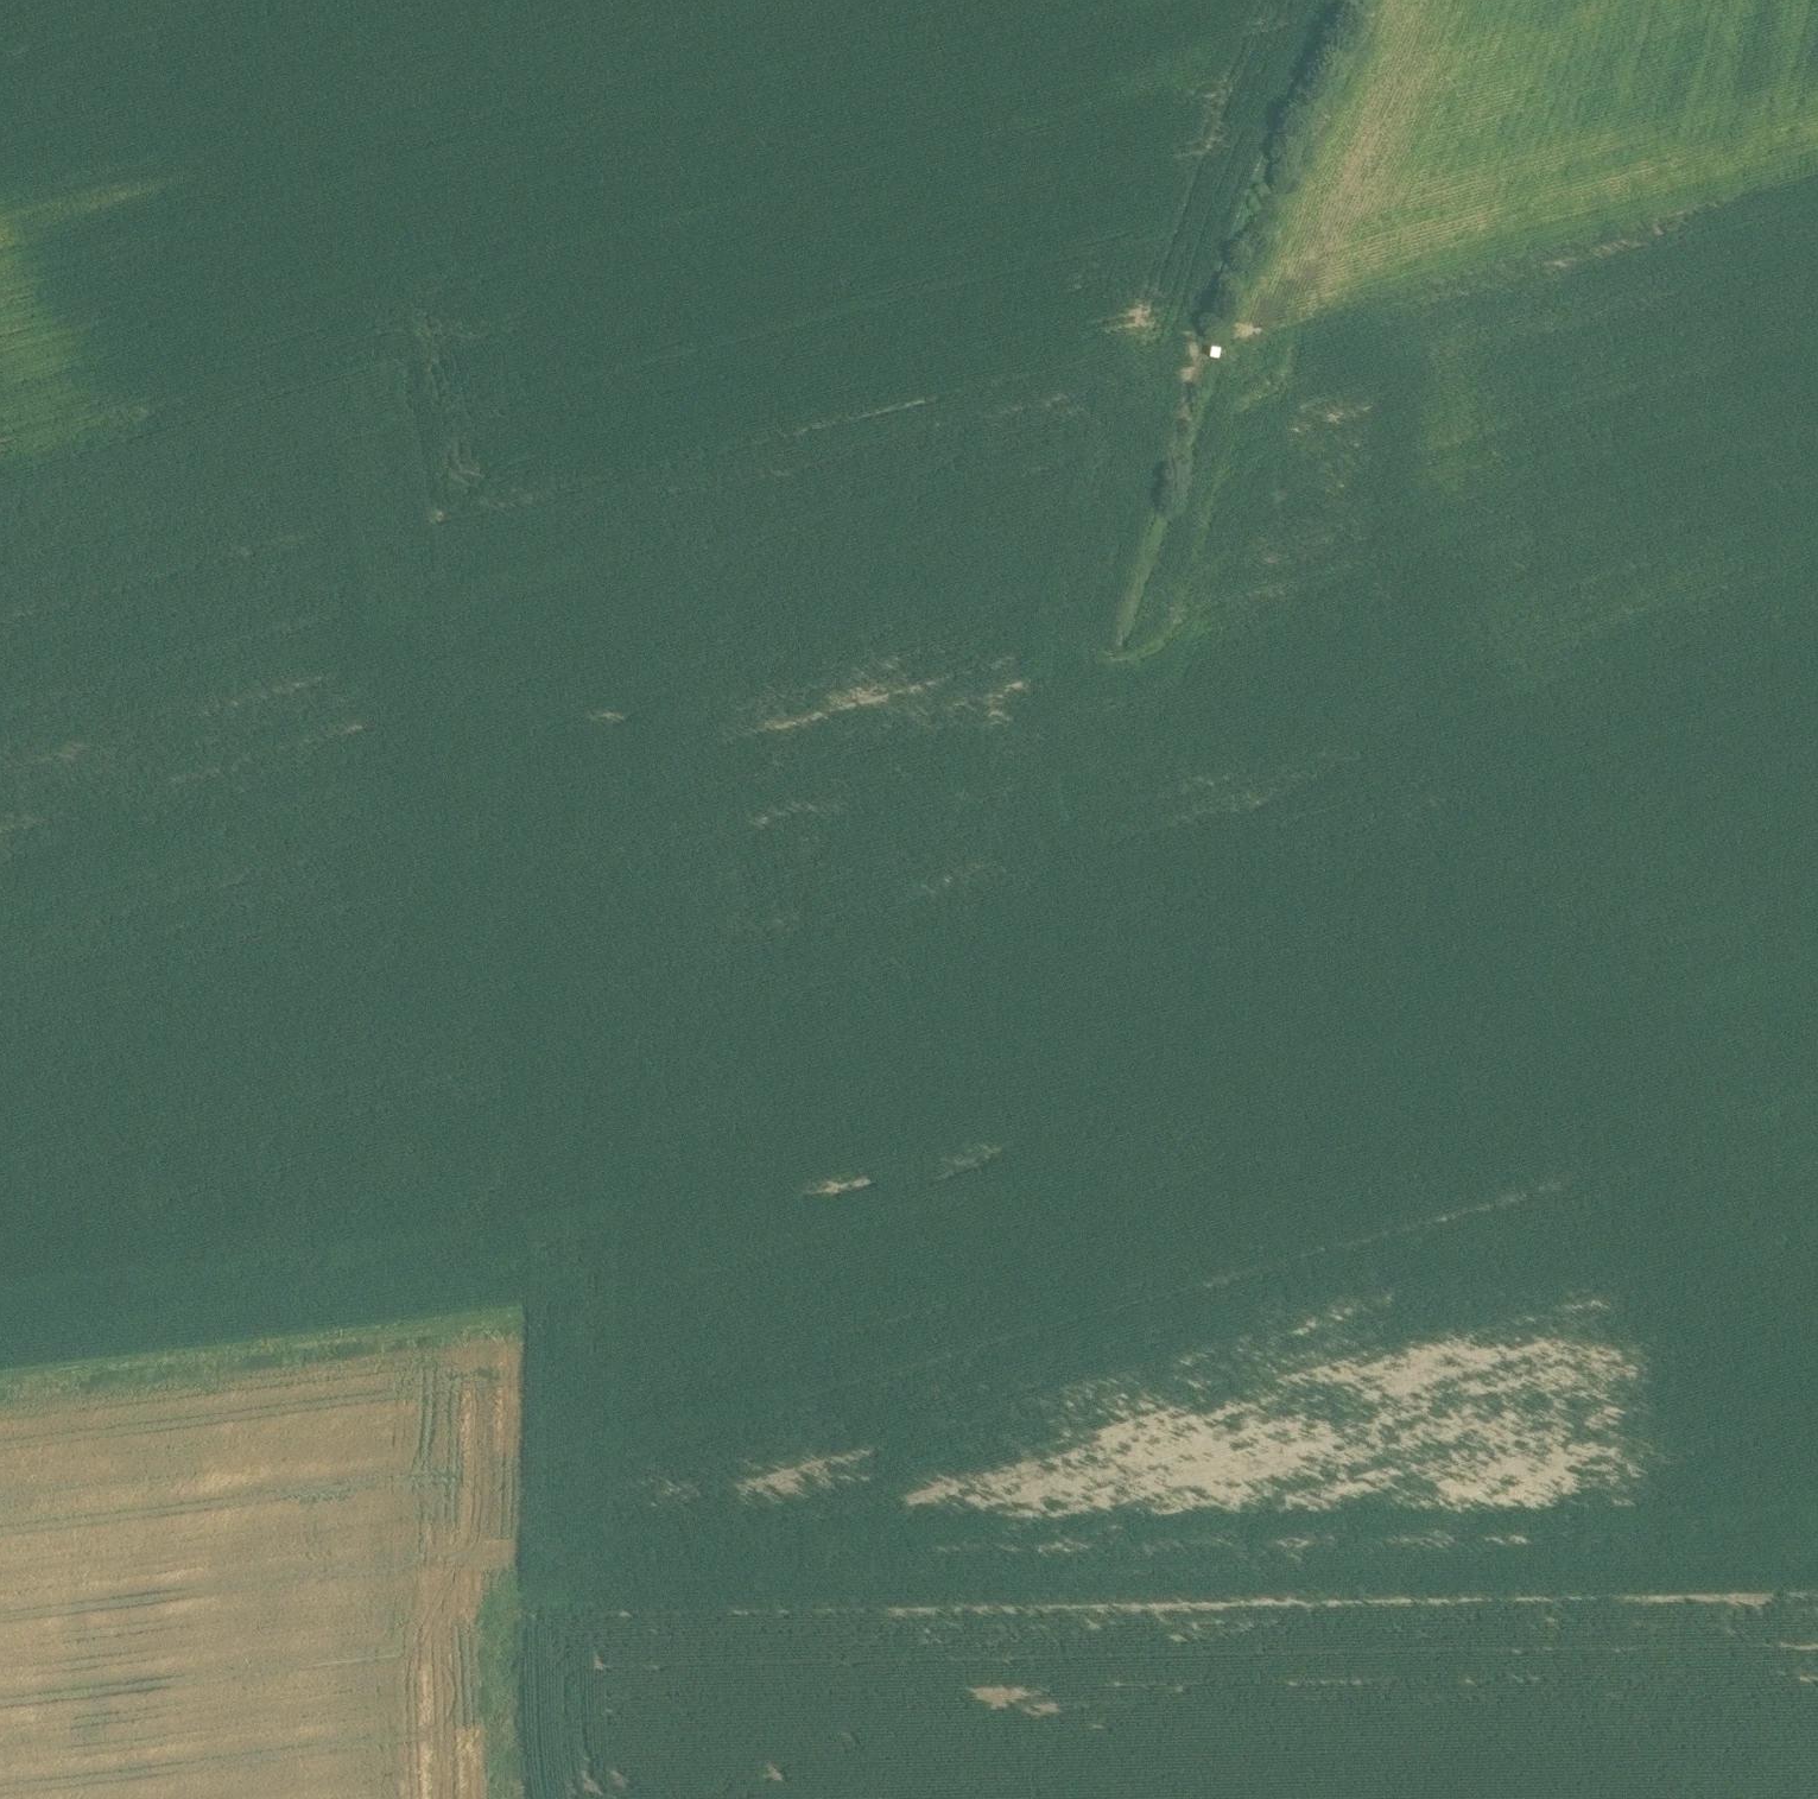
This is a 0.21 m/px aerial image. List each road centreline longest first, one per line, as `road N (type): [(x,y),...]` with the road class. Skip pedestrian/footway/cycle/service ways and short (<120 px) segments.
road 1 (track): [(0,1387),(471,1327)]

